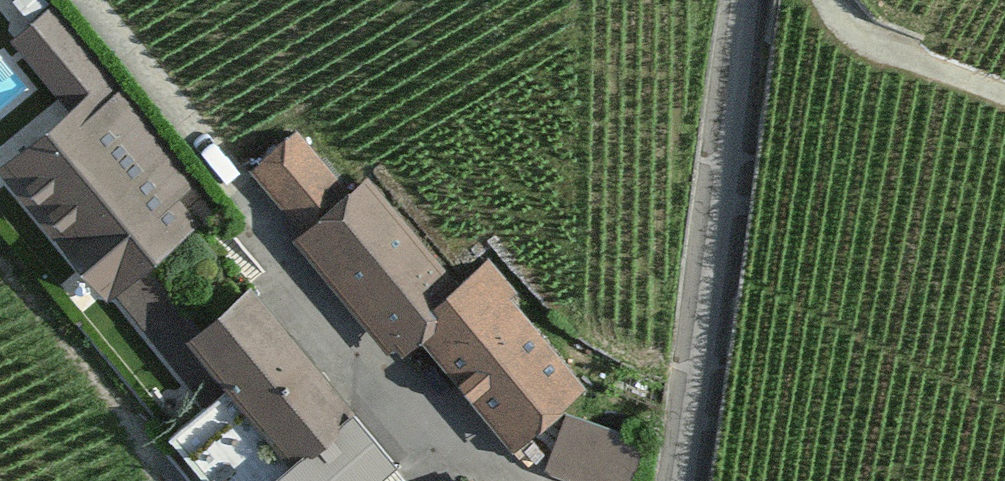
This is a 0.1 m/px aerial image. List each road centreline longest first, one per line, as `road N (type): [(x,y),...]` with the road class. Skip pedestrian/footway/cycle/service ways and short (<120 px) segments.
road 1 (track): [(744,0),(684,480)]
road 2 (track): [(251,203),(85,0)]
road 3 (track): [(1004,95),(856,40),(827,0)]

